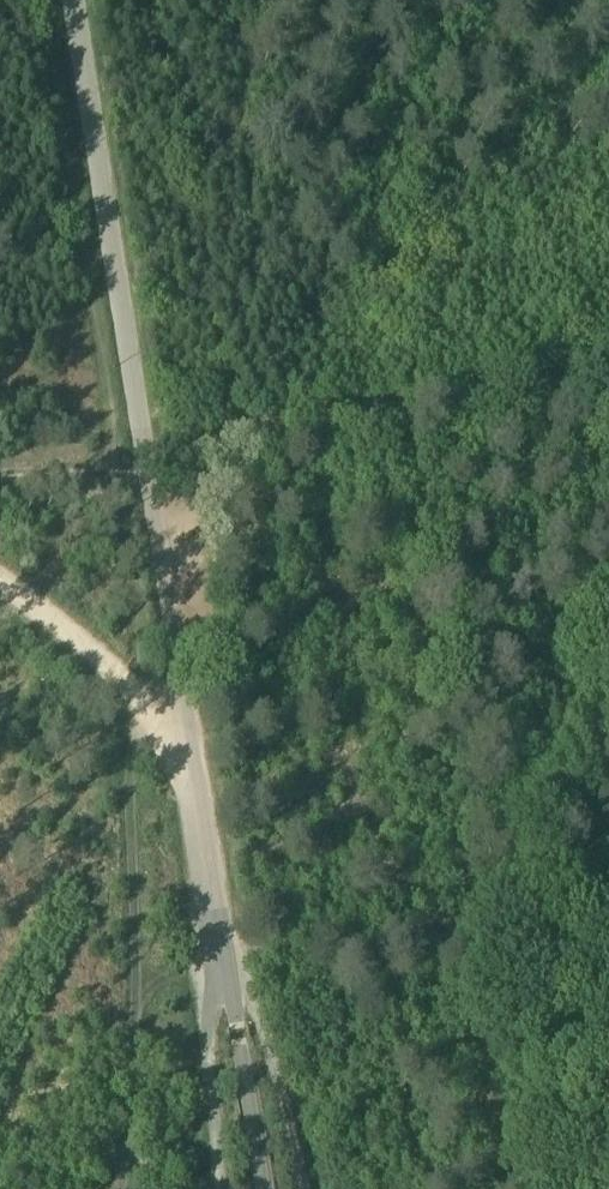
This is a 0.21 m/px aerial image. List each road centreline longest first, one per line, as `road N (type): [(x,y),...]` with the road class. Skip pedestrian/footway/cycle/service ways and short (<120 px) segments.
road 1 (unclassified): [(75,0),(260,1188)]
road 2 (track): [(146,463),(608,392)]
road 3 (track): [(304,1188),(271,1053),(226,990),(213,1027),(219,1188)]
road 4 (track): [(221,948),(154,986),(135,1010),(124,1188)]
road 5 (track): [(0,582),(93,651),(195,769)]

